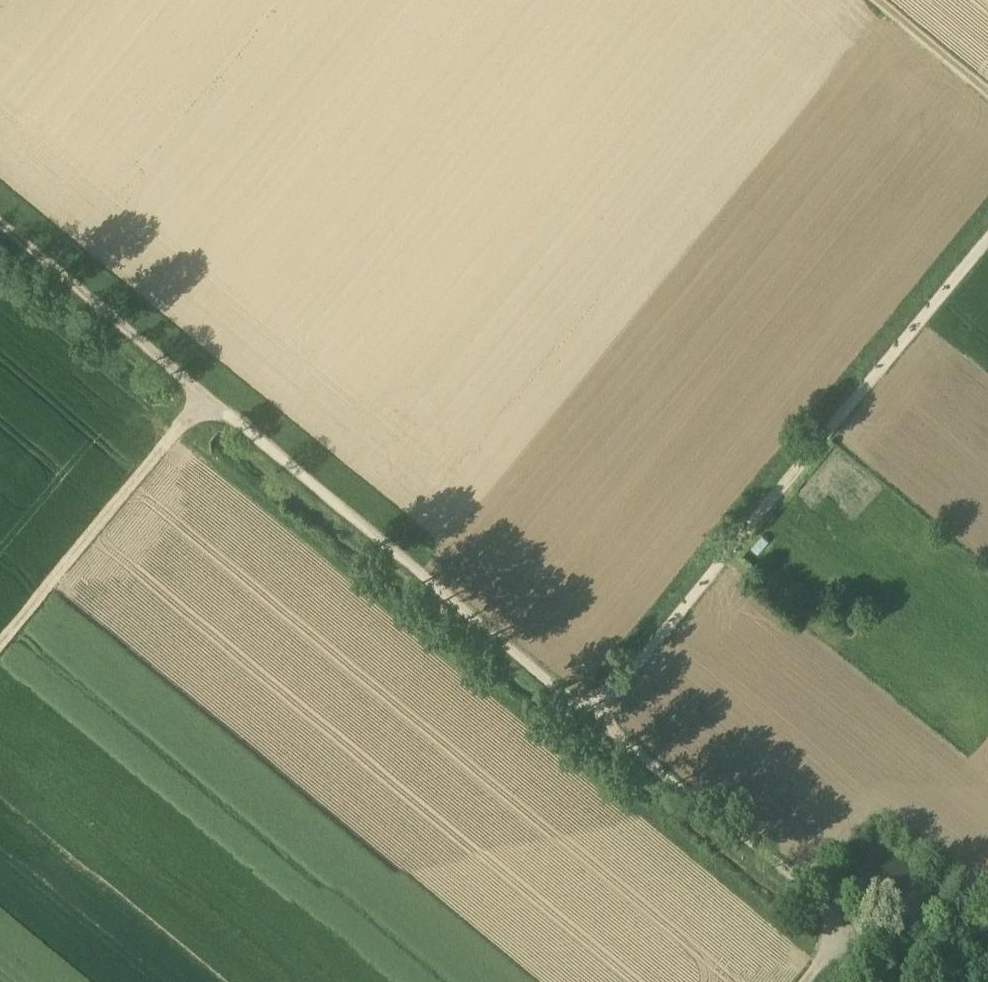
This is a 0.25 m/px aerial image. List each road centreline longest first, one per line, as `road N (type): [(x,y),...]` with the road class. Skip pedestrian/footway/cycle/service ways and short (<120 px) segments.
road 1 (track): [(0,223),(586,708)]
road 2 (track): [(987,231),(586,708)]
road 3 (track): [(586,708),(824,907),(822,948),(795,981)]
road 4 (track): [(199,387),(0,627)]
road 5 (track): [(876,0),(987,92)]
road 6 (track): [(824,907),(918,981)]

